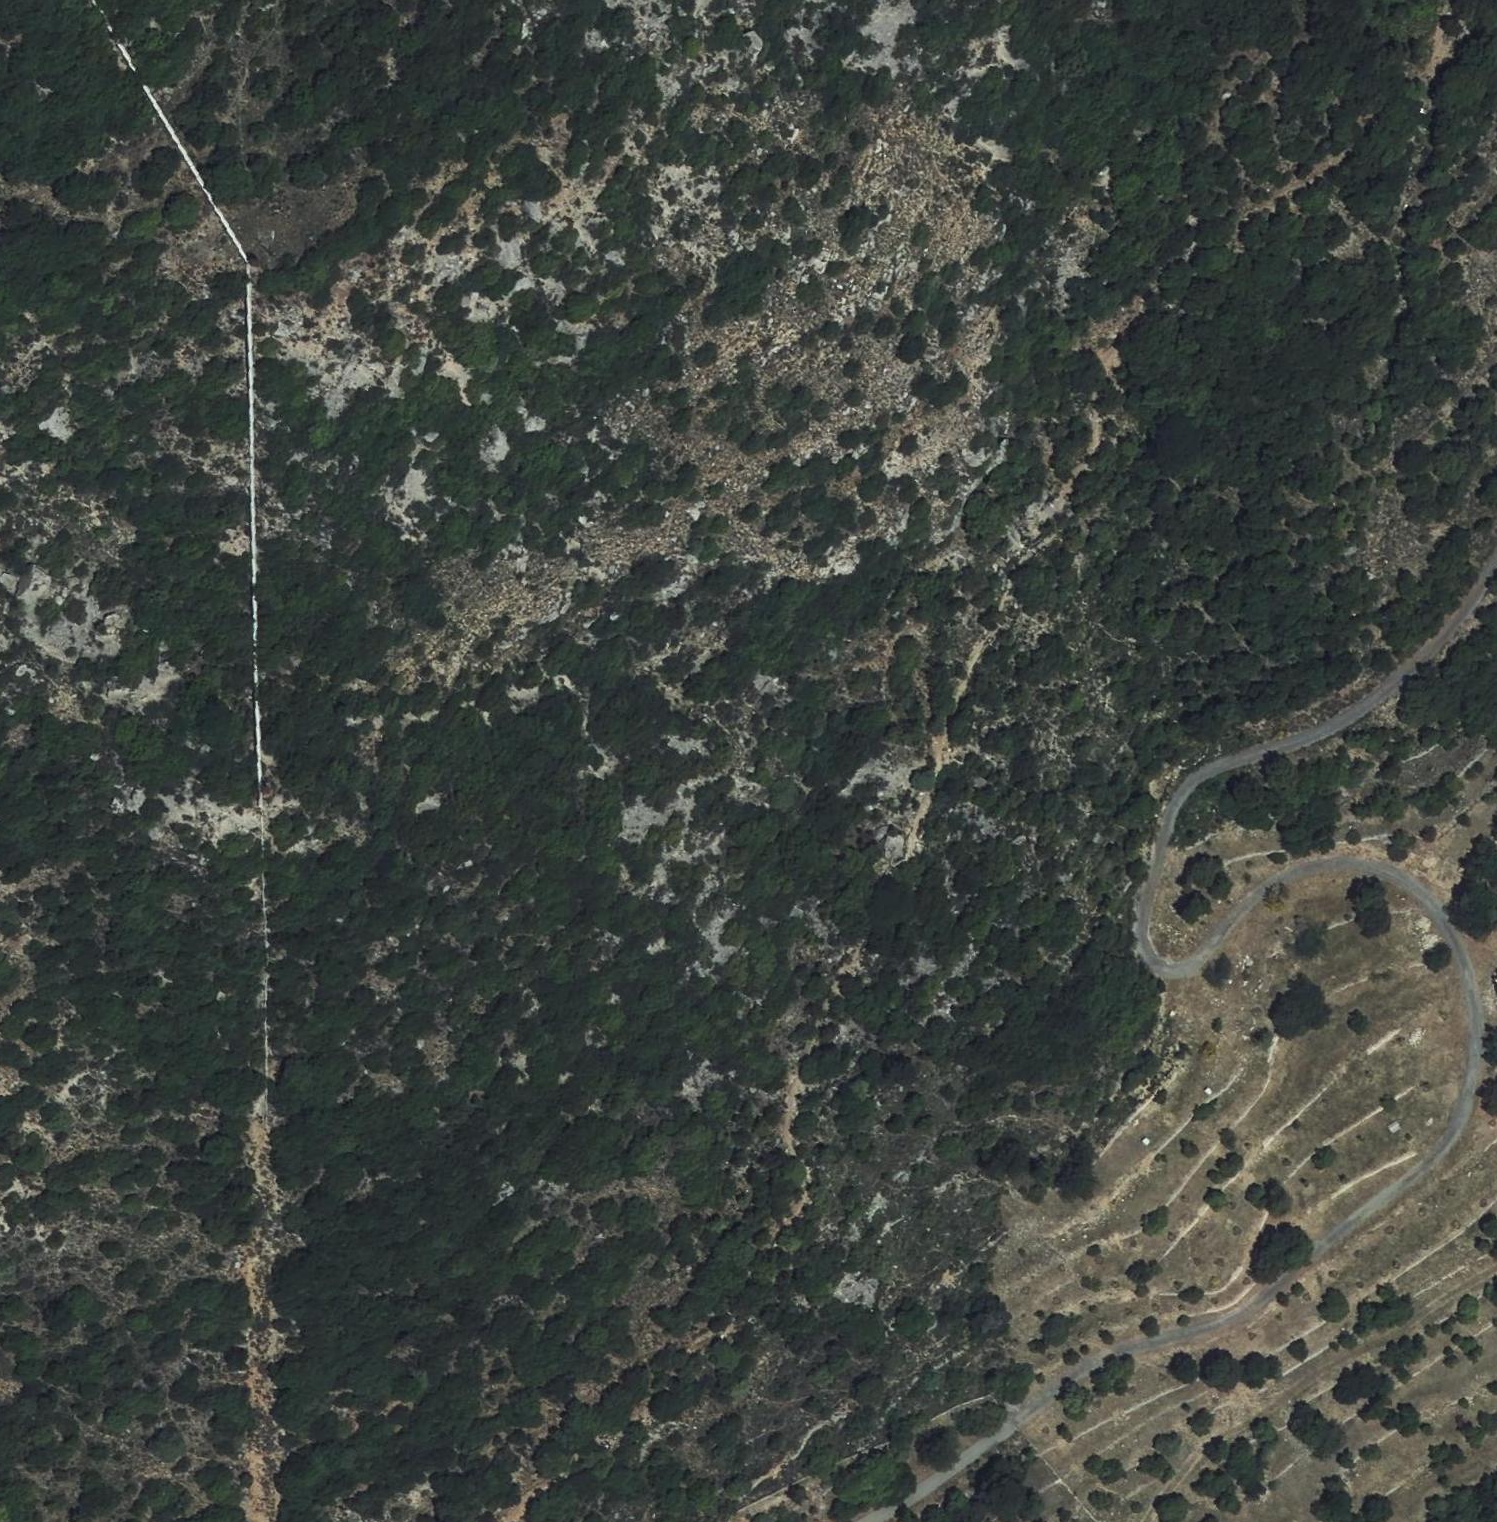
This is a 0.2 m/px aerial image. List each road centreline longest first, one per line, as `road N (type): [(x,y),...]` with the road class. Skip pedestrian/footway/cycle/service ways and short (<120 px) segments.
road 1 (track): [(868,1521),(1121,1351),(1253,1310),(1316,1240),(1434,1162),(1463,1116),(1477,1031),(1463,959),(1442,913),(1405,877),(1359,865),(1287,870),(1196,956),(1174,966),(1152,955),(1144,932),(1185,797),(1201,777),(1329,726),(1423,660),(1496,560)]
road 2 (track): [(1146,1521),(1172,1480),(1243,1419)]

